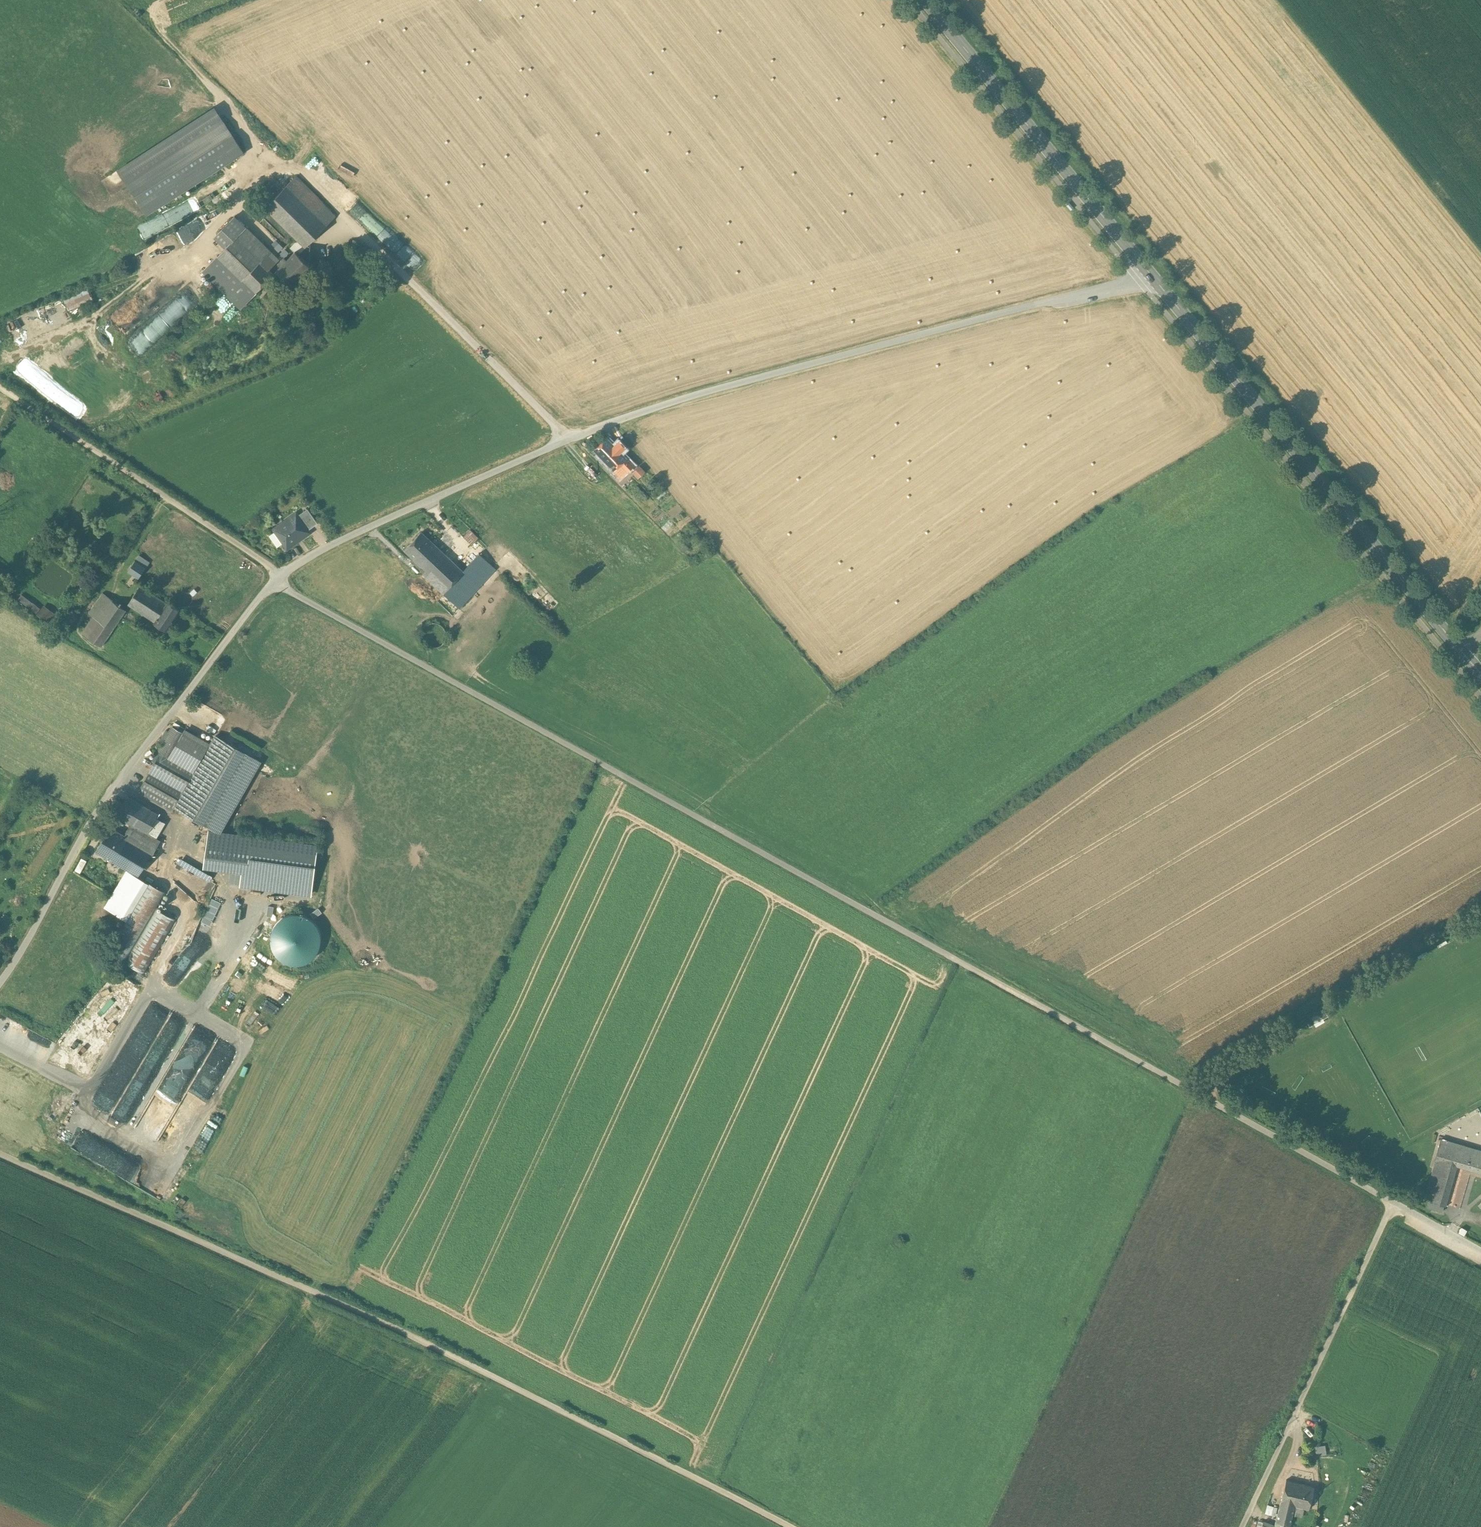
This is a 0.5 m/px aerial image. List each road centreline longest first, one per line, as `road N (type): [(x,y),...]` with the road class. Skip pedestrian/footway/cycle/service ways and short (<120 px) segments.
road 1 (residential): [(1392,1203),(275,583)]
road 2 (unclassified): [(282,576),(342,540),(631,416),(1153,276)]
road 3 (unclassified): [(0,1153),(327,1297),(784,1526)]
road 4 (unclassified): [(0,982),(92,822),(275,583)]
road 5 (secondary): [(1461,651),(1153,276)]
road 6 (secondary): [(1153,276),(928,0)]
road 7 (unclassified): [(1392,1203),(1243,1526)]
road 8 (unclassified): [(0,387),(282,576)]

